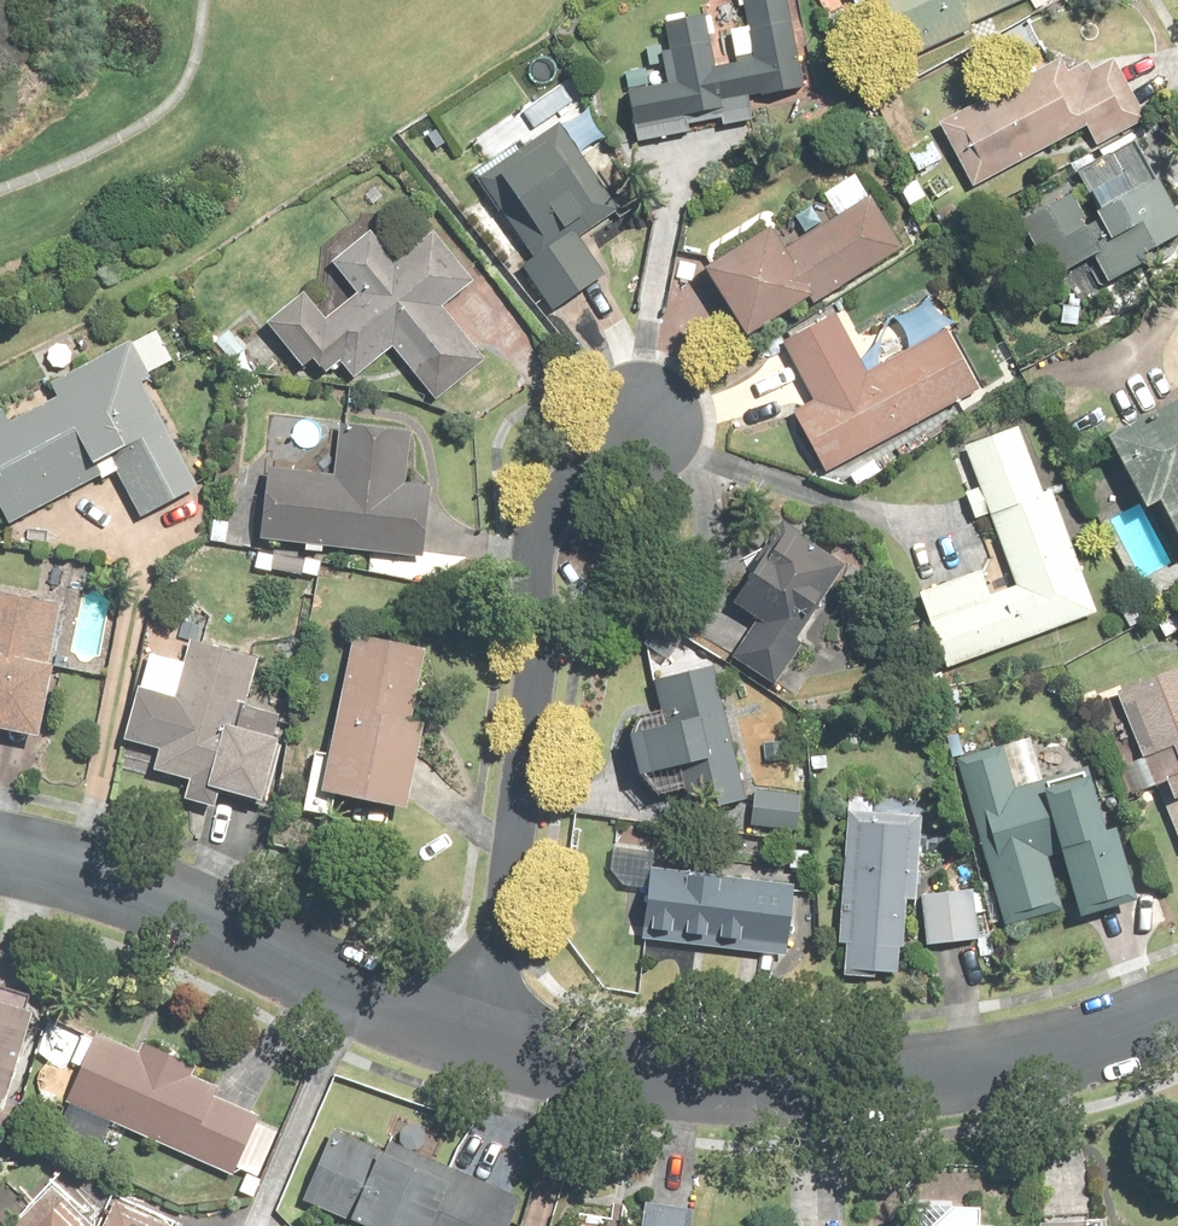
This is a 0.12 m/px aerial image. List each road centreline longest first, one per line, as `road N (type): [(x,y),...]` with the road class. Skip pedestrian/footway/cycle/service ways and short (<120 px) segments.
road 1 (residential): [(477,1037),(603,1070),(811,1082),(941,1073),(1177,1004)]
road 2 (residential): [(647,419),(599,451),(564,522),(477,1037)]
road 3 (residential): [(0,860),(187,914),(364,1002),(477,1037)]

